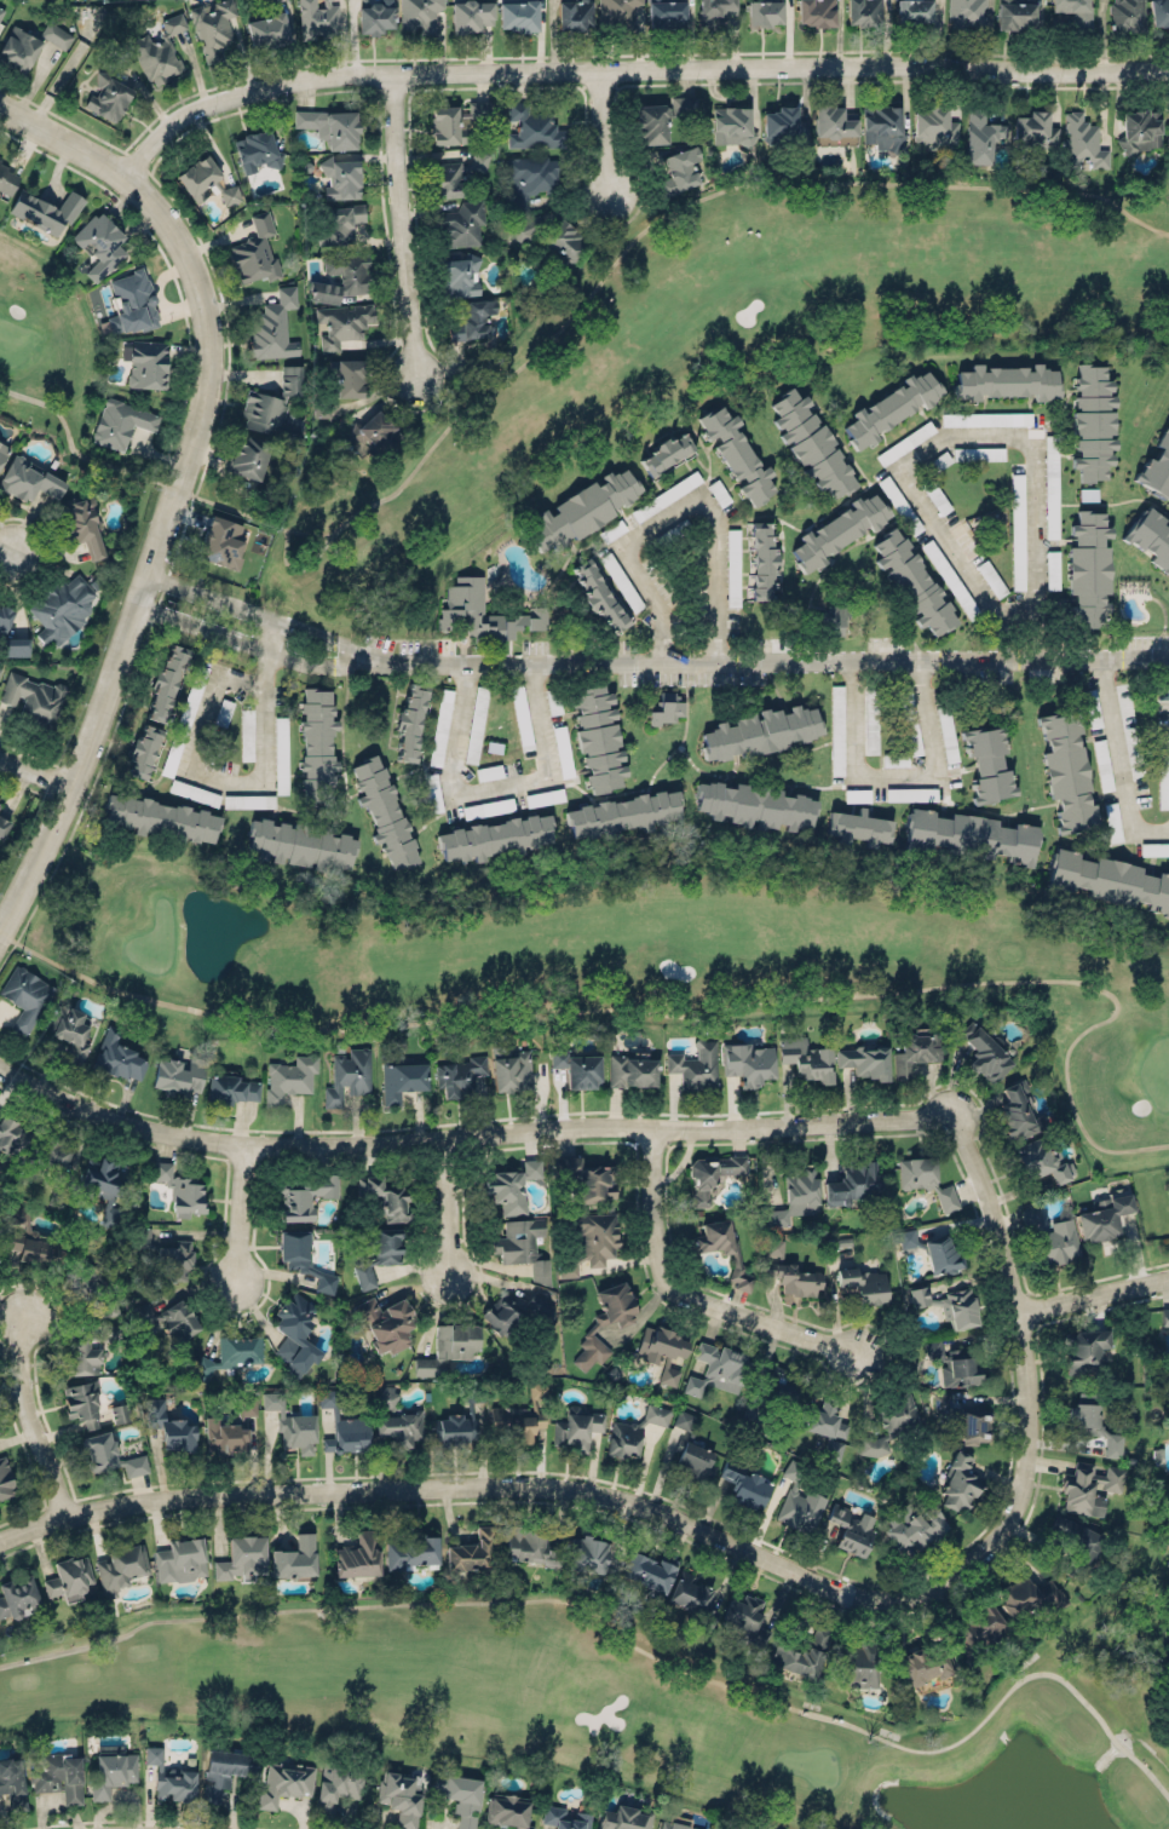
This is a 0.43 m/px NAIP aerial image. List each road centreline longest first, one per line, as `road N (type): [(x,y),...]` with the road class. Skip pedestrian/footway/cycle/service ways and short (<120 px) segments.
road 1 (residential): [(122,177),(195,108),(322,75),(864,63),(1035,71),(1168,66)]
road 2 (residential): [(0,1539),(155,1496),(511,1482),(644,1499),(882,1595),(946,1581),(996,1542)]
road 3 (residential): [(958,1115),(566,1128),(376,1144),(249,1143),(132,1123),(0,1064)]
road 4 (residential): [(0,928),(98,718),(198,426),(209,346),(188,258),(157,211),(103,162),(0,107)]
road 5 (residential): [(996,1542),(1019,1515),(1030,1480),(1036,1391),(1012,1256),(992,1187),(958,1115)]
road 6 (residential): [(658,1127),(660,1223),(674,1279),(693,1295),(860,1353)]
road 7 (residential): [(391,73),(415,374)]
road 8 (residential): [(71,1513),(30,1393),(29,1316)]
road 9 (residential): [(1024,1311),(1168,1277)]
road 10 (residential): [(238,1282),(249,1143)]
road 11 (residential): [(448,1276),(455,1232),(450,1138)]
road 12 (residential): [(597,69),(607,192)]

